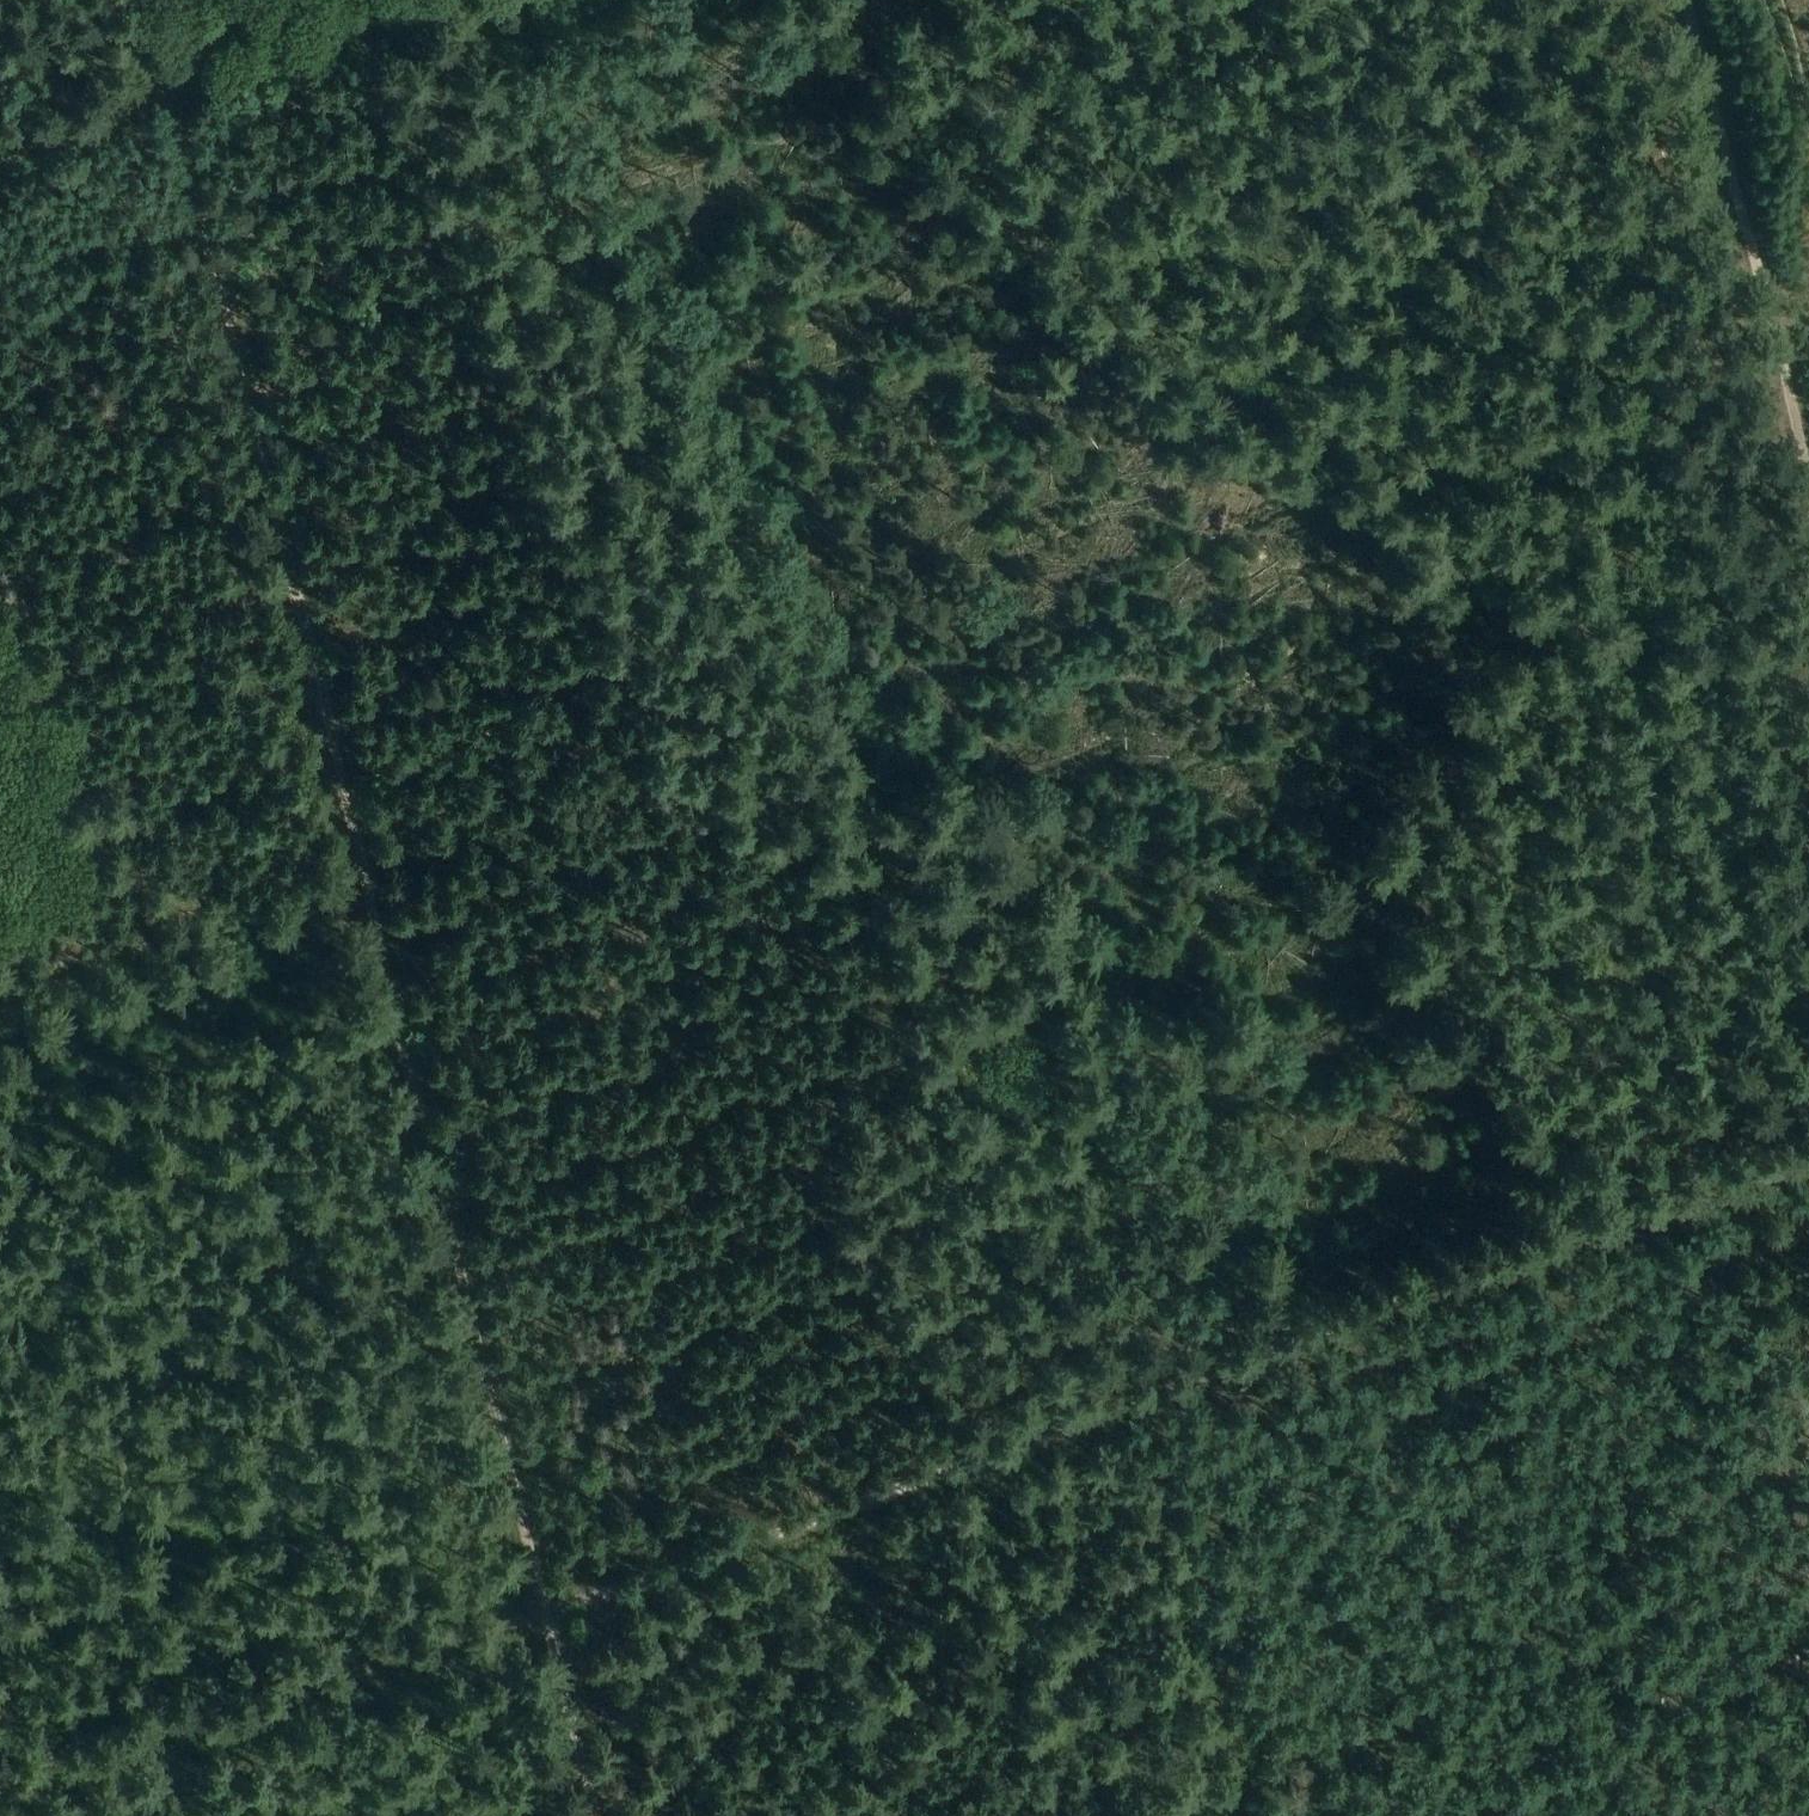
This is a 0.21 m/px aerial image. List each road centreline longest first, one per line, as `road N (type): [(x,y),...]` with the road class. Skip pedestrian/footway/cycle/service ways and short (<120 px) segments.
road 1 (track): [(1808,464),(1684,0)]
road 2 (track): [(0,165),(169,94),(434,0)]

